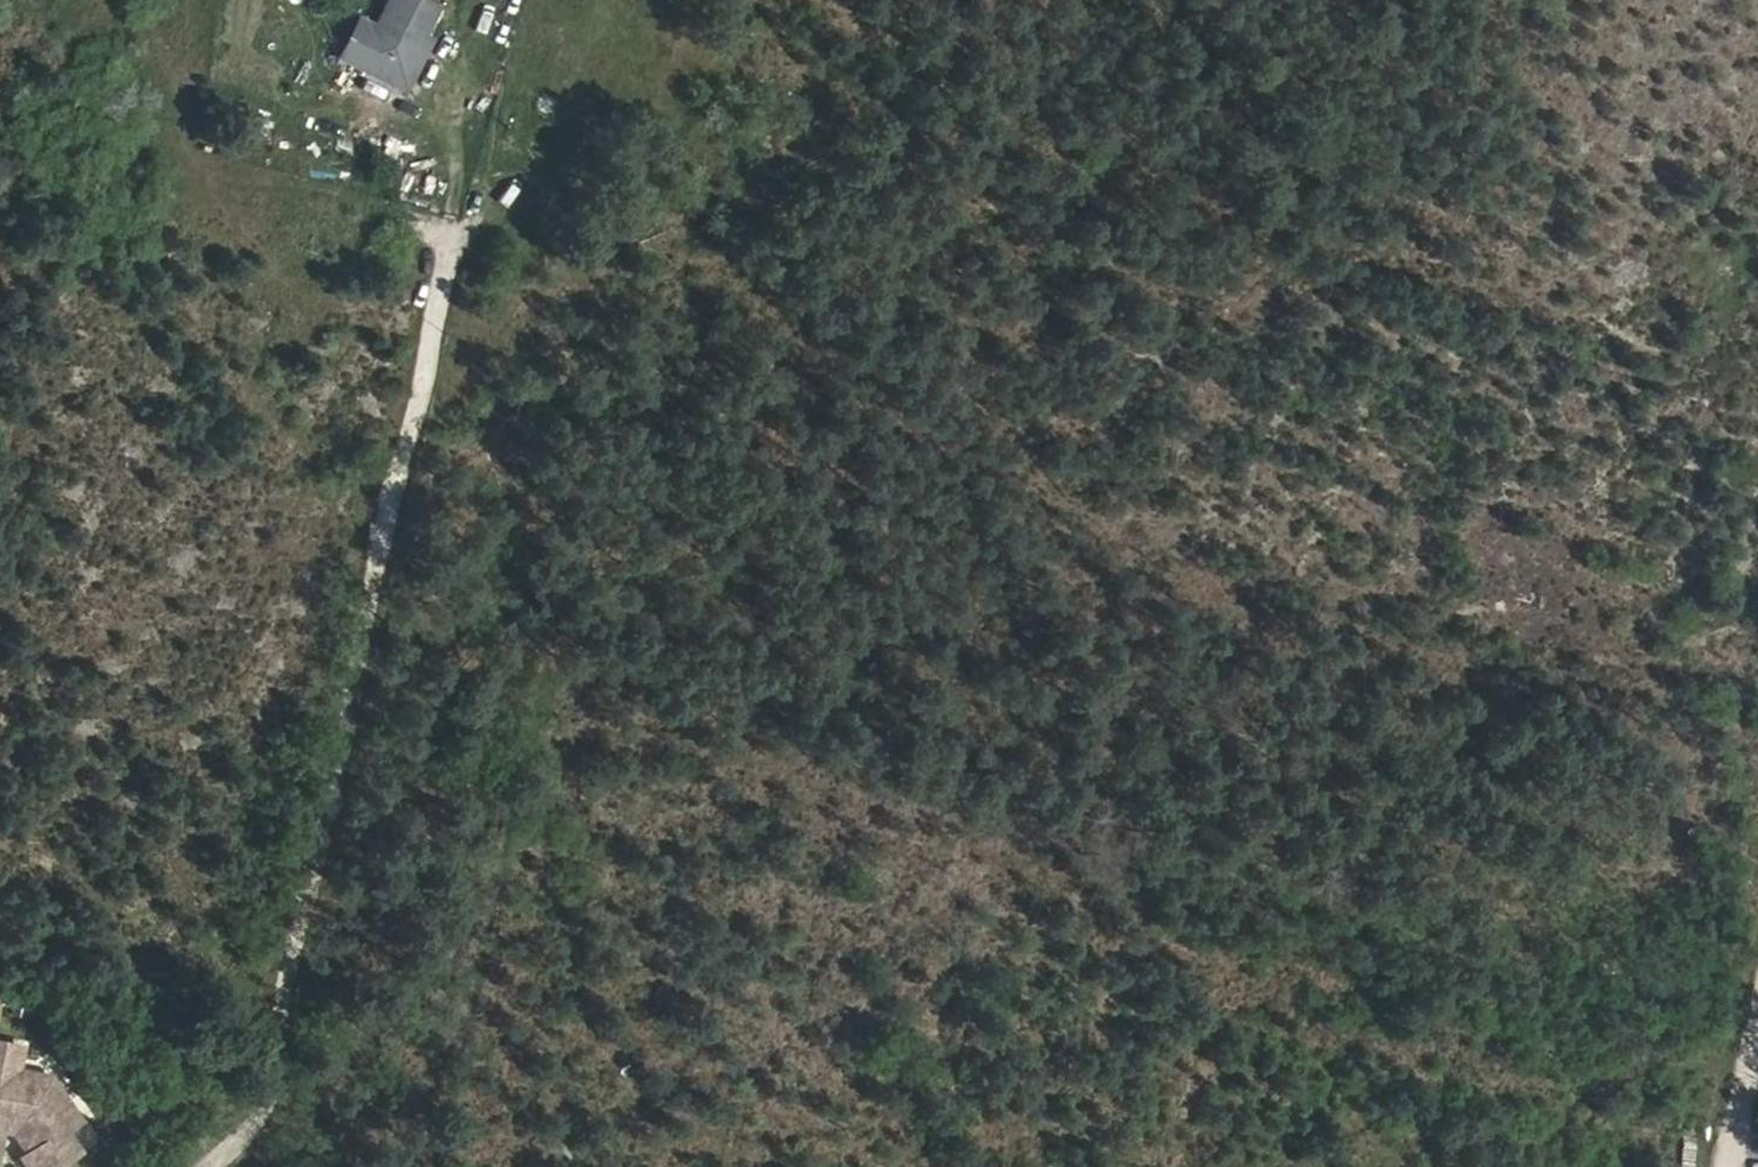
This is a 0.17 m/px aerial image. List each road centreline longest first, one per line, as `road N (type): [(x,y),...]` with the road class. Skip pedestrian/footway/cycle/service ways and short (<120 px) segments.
road 1 (track): [(439,232),(427,353),(266,1103),(213,1166)]

